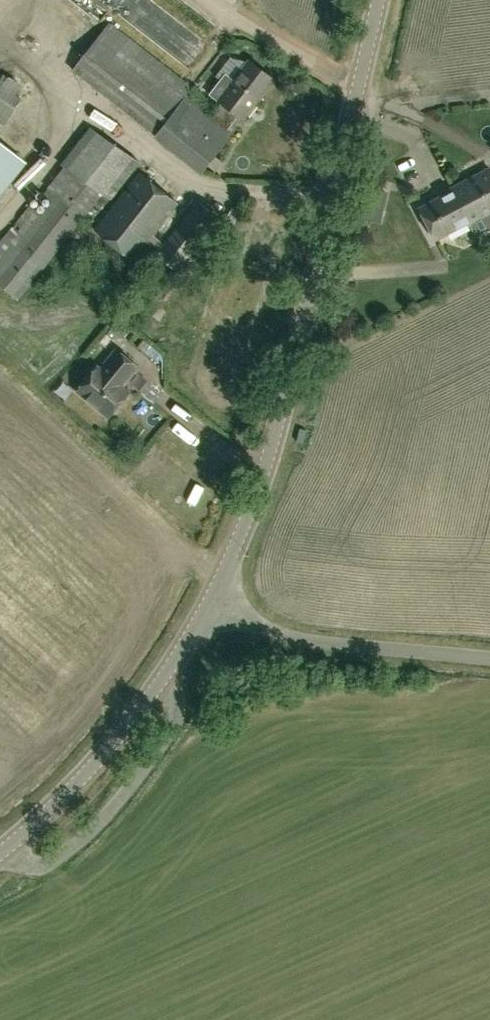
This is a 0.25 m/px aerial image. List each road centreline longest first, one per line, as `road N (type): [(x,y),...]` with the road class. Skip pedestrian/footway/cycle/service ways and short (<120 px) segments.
road 1 (tertiary): [(211,616),(270,473),(381,0)]
road 2 (tertiary): [(0,857),(94,765),(211,616)]
road 3 (unclassified): [(489,659),(295,642),(211,616)]

